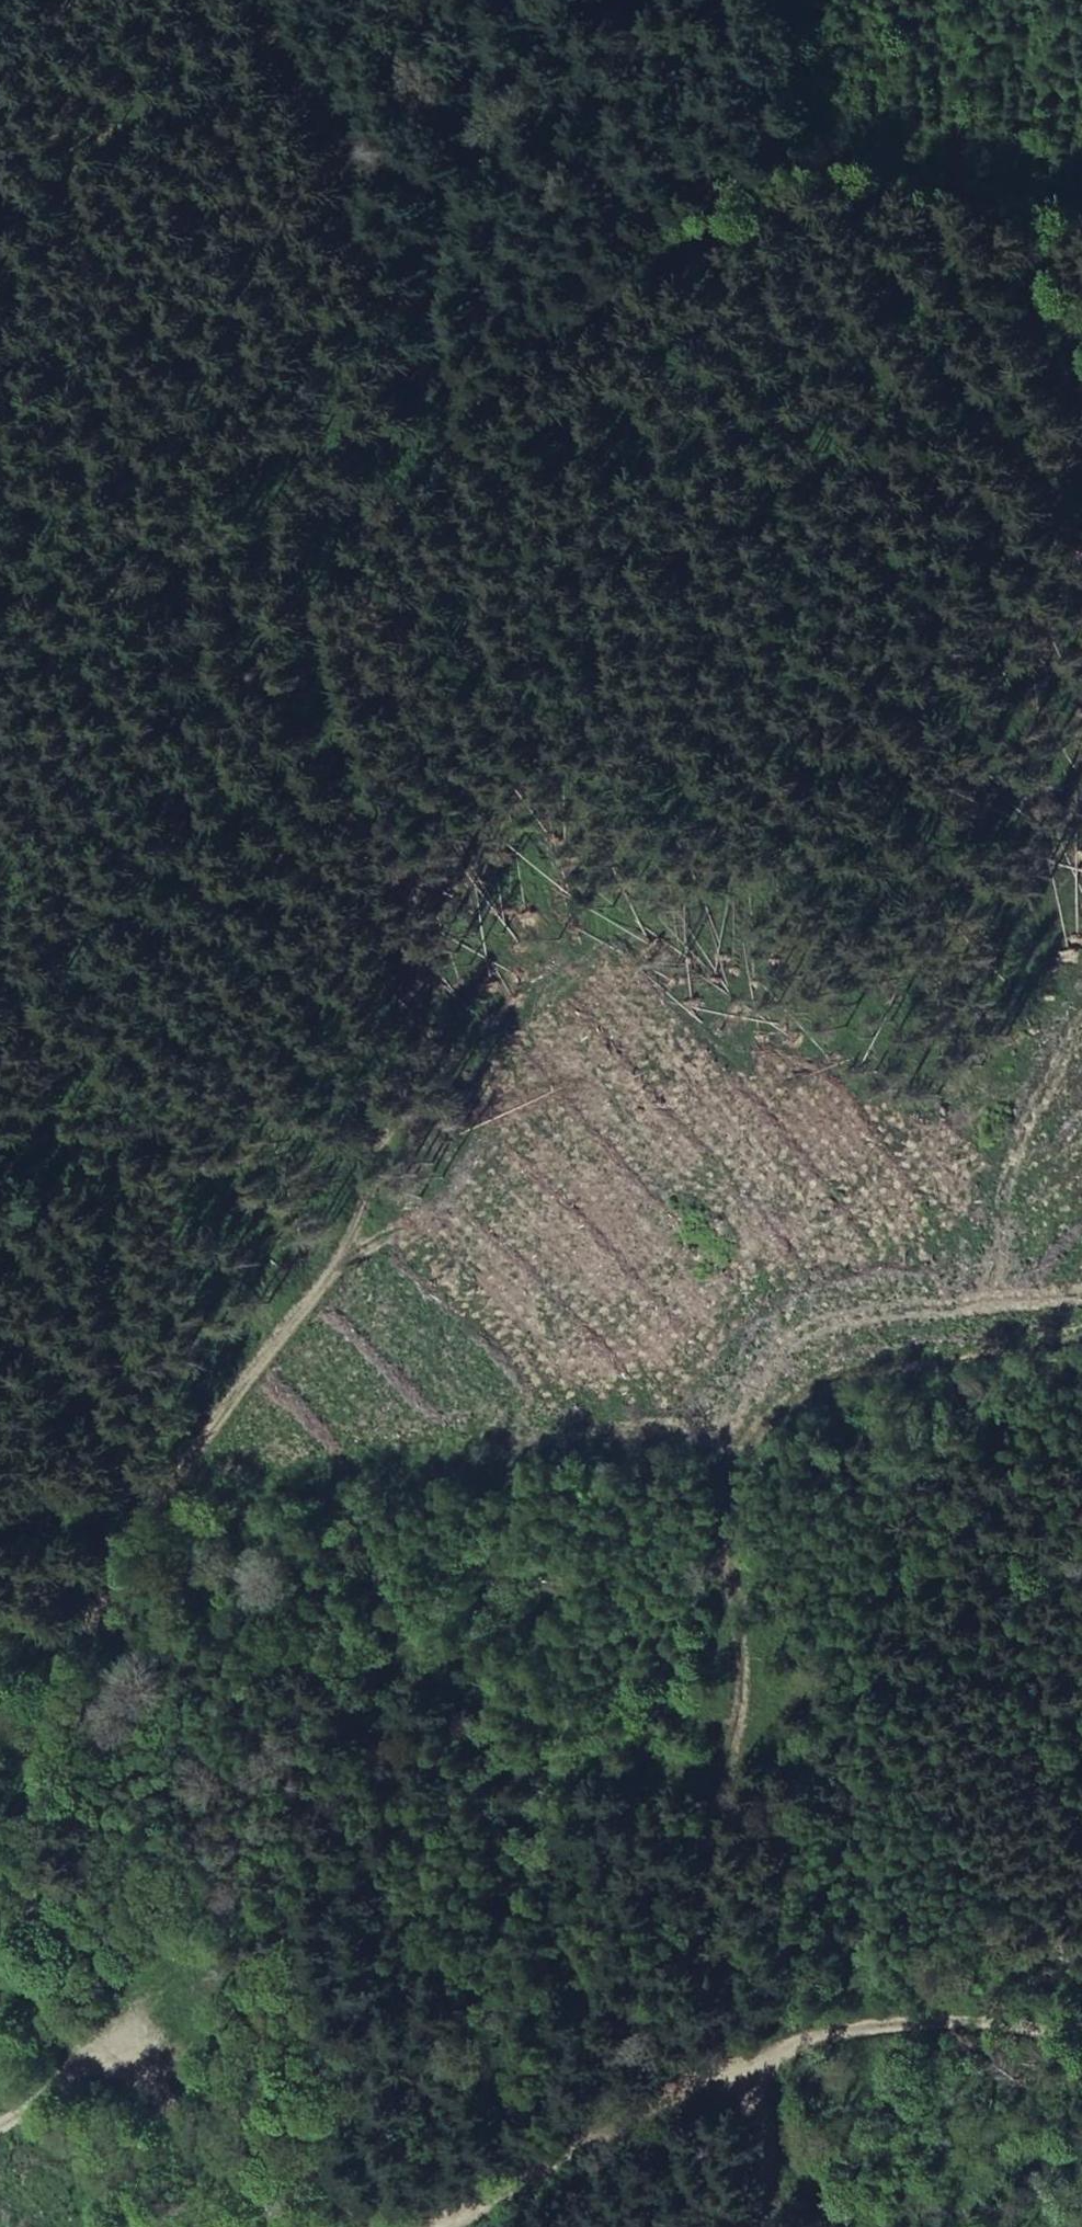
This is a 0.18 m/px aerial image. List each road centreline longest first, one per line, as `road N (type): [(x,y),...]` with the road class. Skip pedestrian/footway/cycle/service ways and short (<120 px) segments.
road 1 (track): [(1081,2044),(1053,2029),(922,2024),(815,2038),(669,2092),(447,2226)]
road 2 (track): [(272,2226),(134,2060),(101,2064),(0,2121)]
road 3 (track): [(749,2064),(768,2159),(760,2226)]

